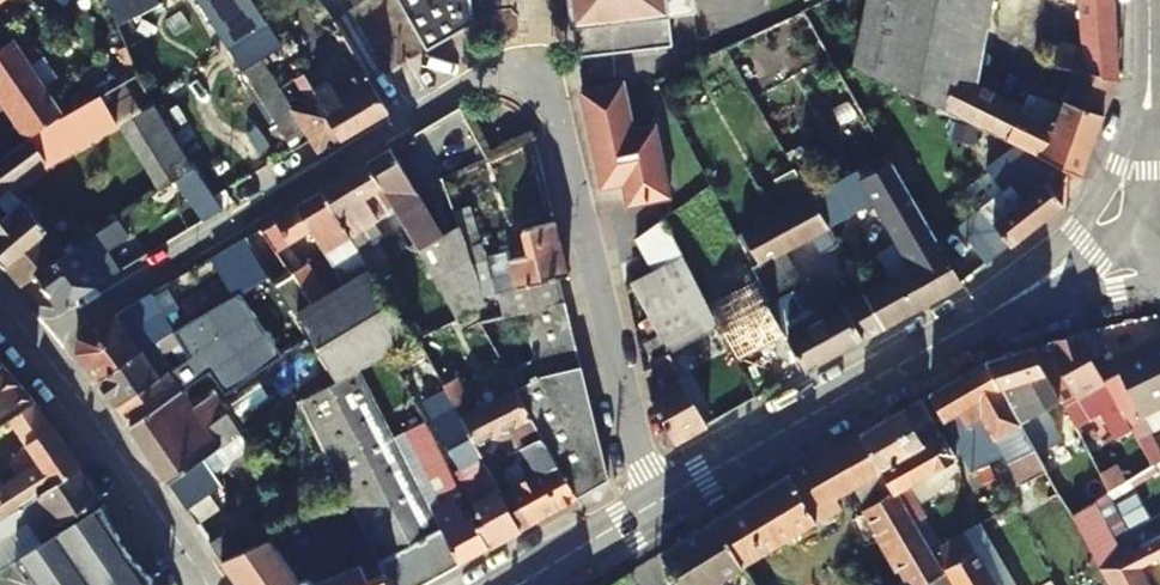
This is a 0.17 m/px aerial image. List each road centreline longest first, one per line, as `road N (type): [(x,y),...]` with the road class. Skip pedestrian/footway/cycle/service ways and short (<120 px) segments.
road 1 (residential): [(664,497),(647,469),(553,102),(531,70),(488,76),(39,344)]
road 2 (tertiary): [(664,497),(1037,284),(1093,243)]
road 3 (residential): [(39,344),(196,570)]
road 4 (tertiary): [(1149,0),(1149,101),(1121,197),(1093,243)]
road 5 (tertiary): [(511,584),(664,497)]

